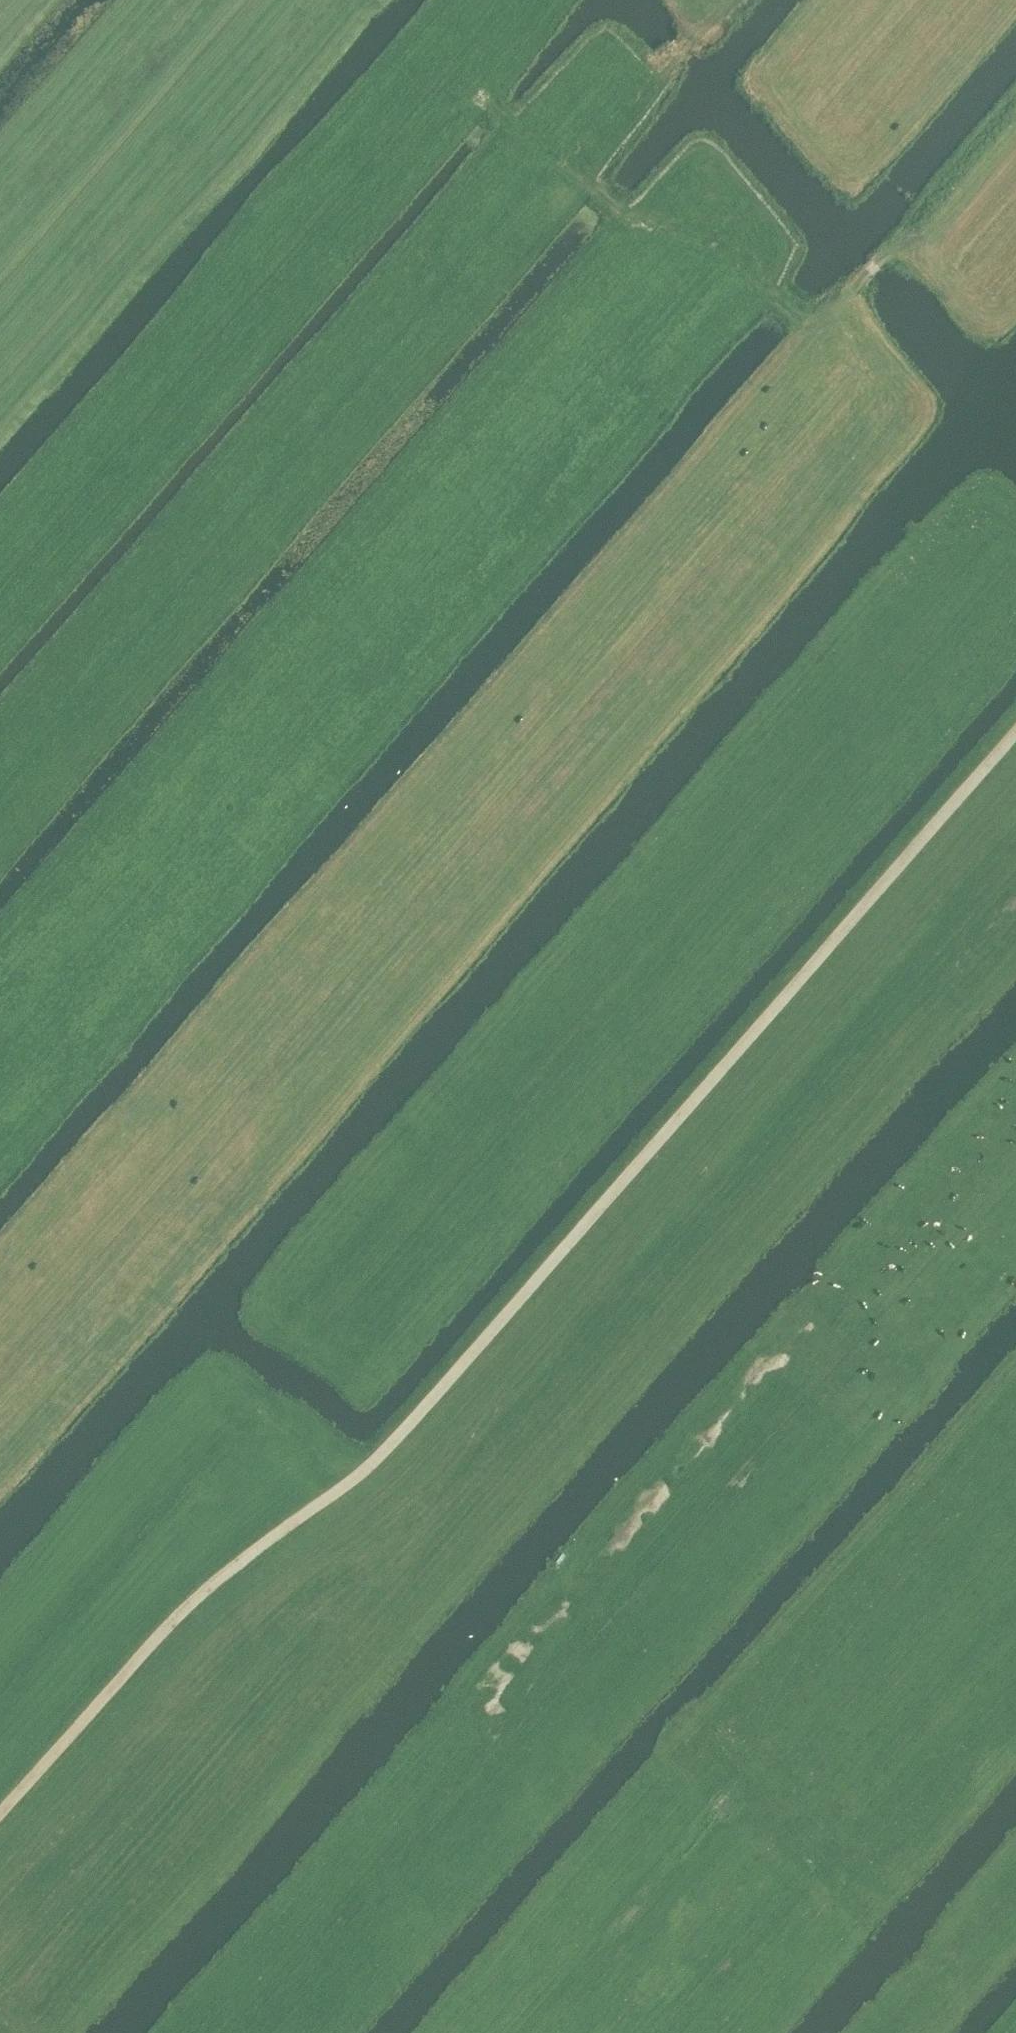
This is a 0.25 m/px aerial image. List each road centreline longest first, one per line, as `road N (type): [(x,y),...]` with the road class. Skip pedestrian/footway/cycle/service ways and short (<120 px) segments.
road 1 (track): [(0,1811),(229,1569),(367,1467),(1015,734)]

